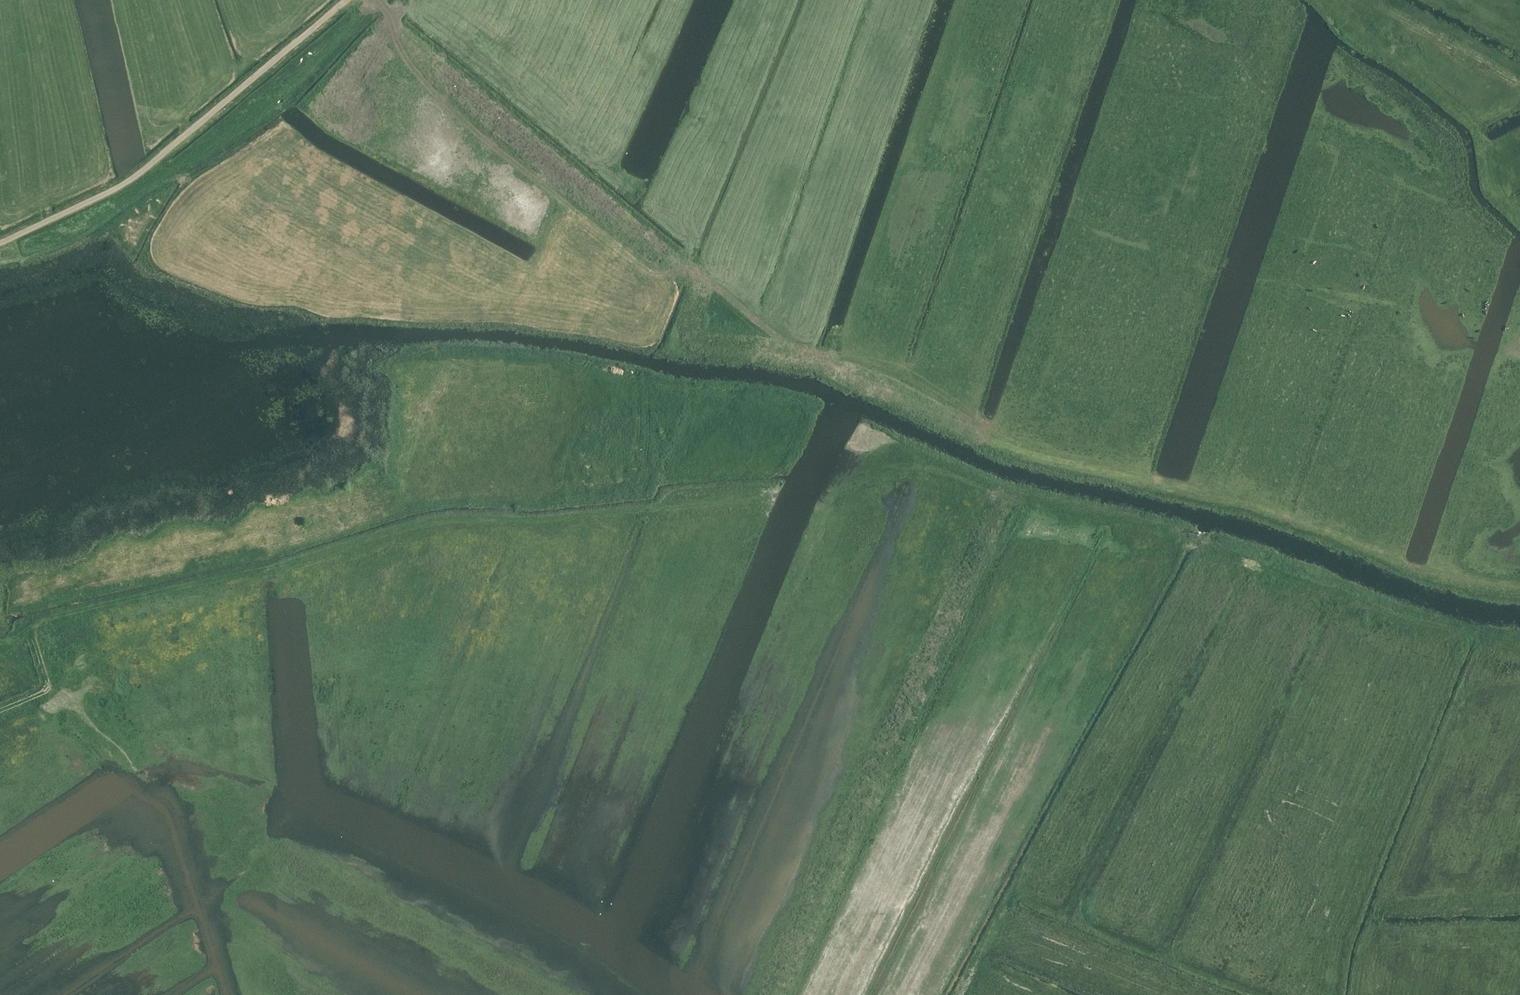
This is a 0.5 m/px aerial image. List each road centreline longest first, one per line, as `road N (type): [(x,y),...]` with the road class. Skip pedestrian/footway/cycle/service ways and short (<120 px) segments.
road 1 (track): [(0,243),(128,182),(346,0)]

